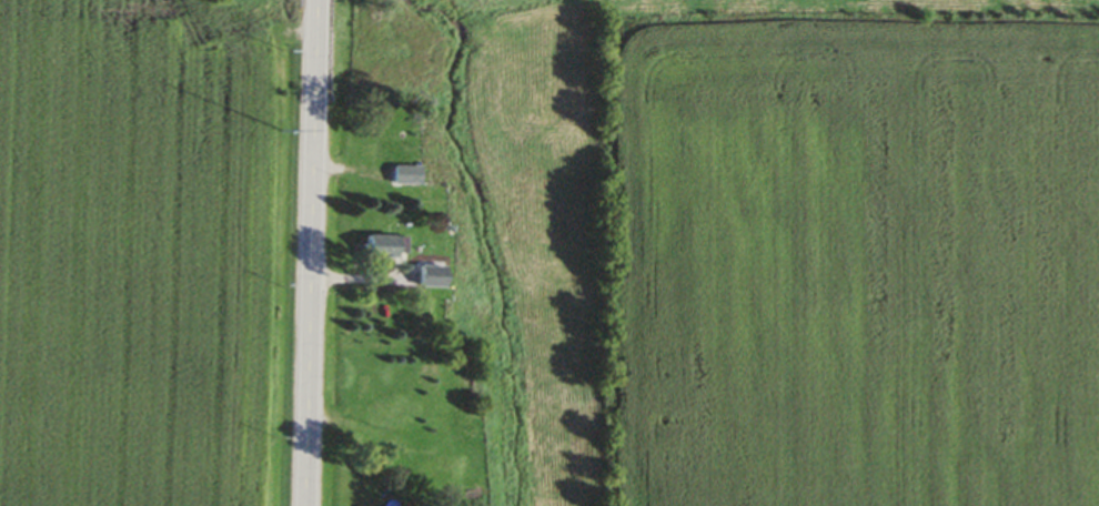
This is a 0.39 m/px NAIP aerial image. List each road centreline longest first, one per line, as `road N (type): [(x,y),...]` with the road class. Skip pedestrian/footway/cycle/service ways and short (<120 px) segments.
road 1 (secondary): [(307,505),(318,0)]

